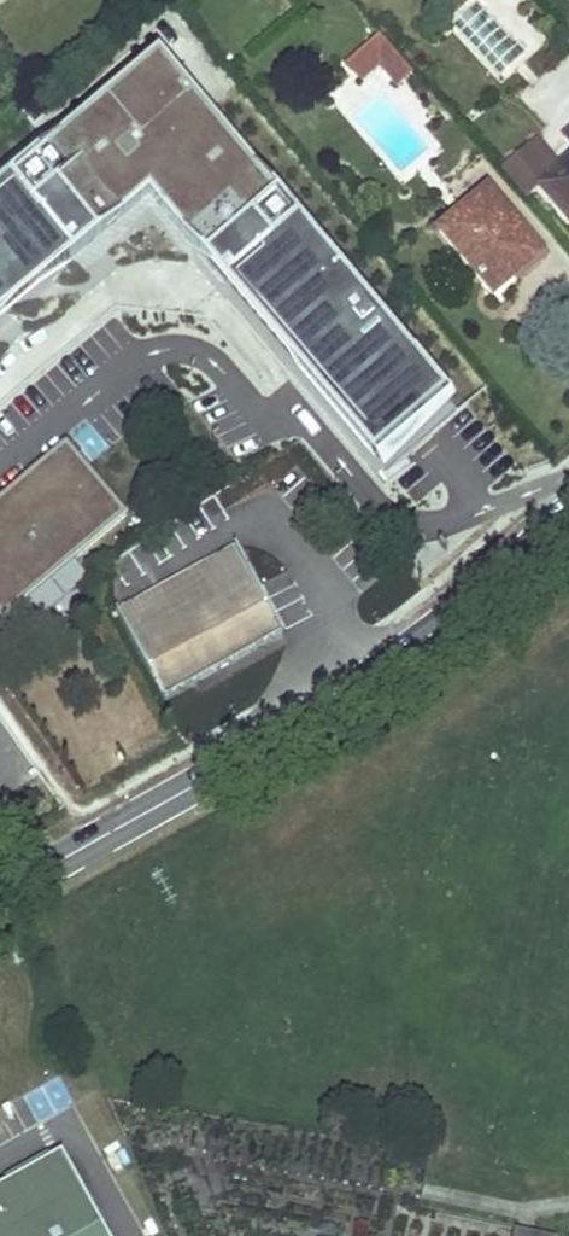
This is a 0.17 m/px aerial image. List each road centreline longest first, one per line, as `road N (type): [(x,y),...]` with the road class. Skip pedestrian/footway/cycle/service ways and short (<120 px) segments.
road 1 (primary): [(0,896),(329,710),(463,613),(568,515)]

